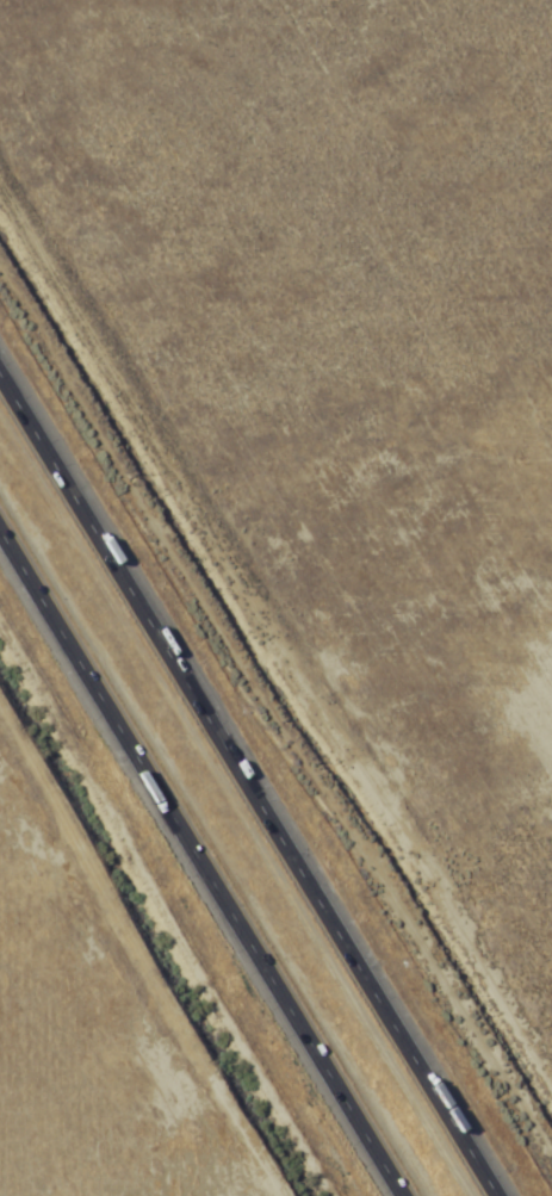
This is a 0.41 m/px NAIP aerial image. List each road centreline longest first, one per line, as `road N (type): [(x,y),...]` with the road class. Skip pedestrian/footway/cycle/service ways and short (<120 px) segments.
road 1 (motorway): [(503,1195),(0,364)]
road 2 (motorway): [(0,526),(406,1195)]

